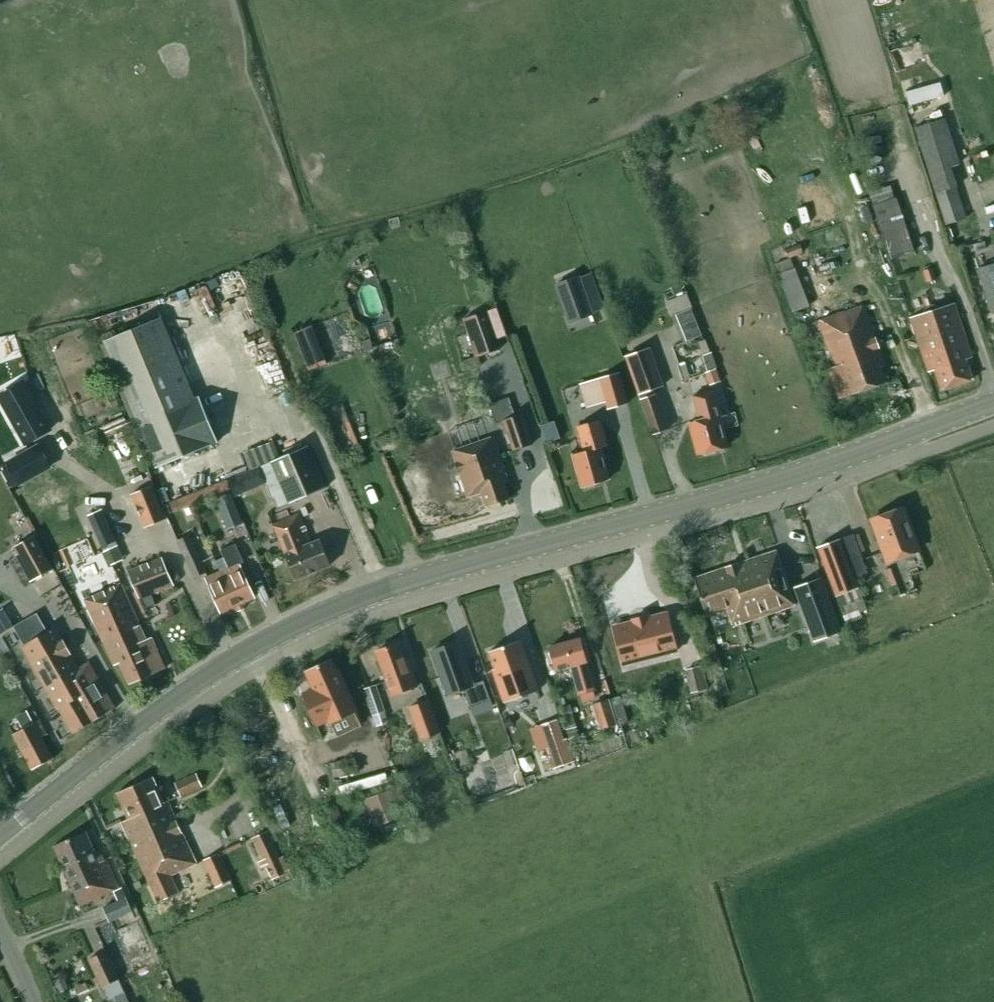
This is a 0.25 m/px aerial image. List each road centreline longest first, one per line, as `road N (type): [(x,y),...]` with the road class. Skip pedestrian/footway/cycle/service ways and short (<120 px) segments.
road 1 (tertiary): [(993,403),(784,478),(341,606),(187,691),(0,836)]

